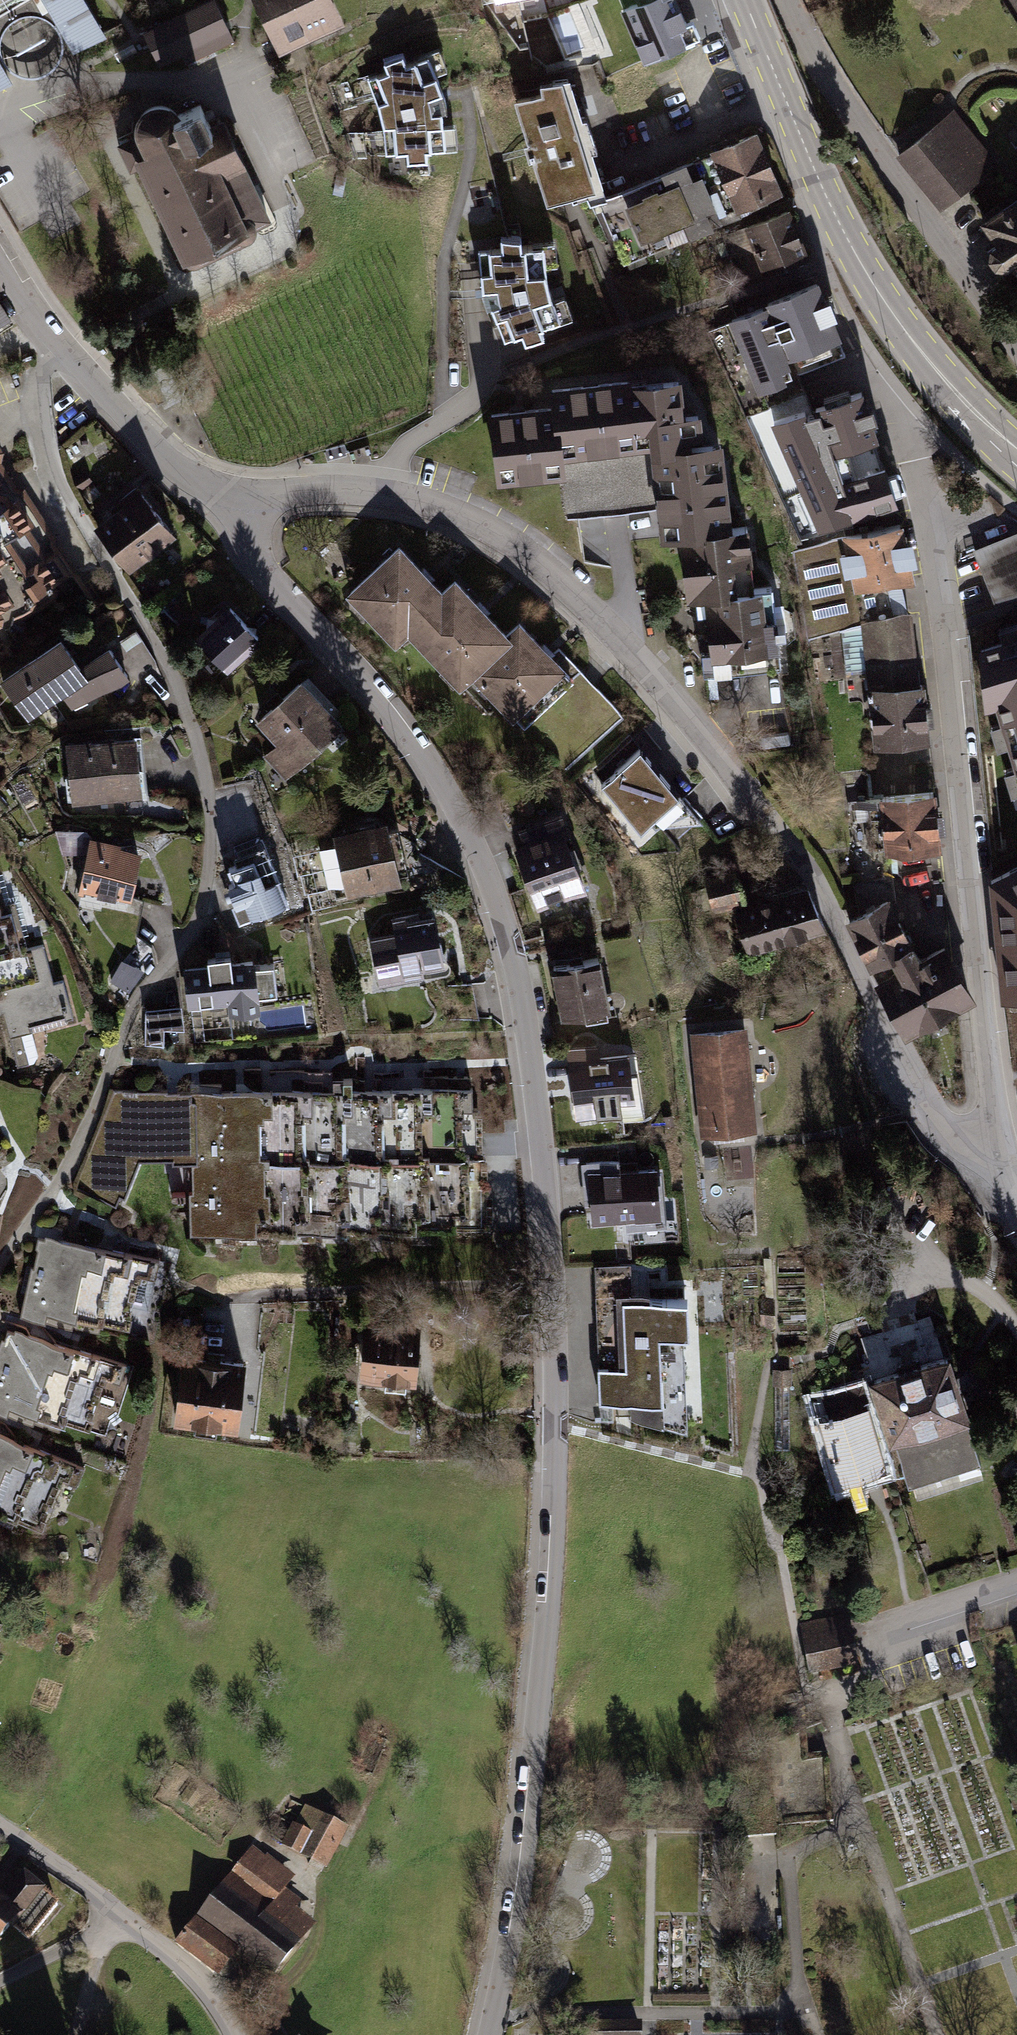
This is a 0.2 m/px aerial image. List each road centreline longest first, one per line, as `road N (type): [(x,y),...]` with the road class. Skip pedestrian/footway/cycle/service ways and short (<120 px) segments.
road 1 (residential): [(487,2034),(538,1751),(557,1430),(555,1279),(533,1063),(508,933),(434,763),(248,542),(246,497)]
road 2 (residential): [(1000,1142),(951,1133),(909,1084),(821,887),(735,764),(567,574),(389,493),(246,497)]
road 3 (residential): [(1000,1142),(937,491),(895,390)]
road 4 (primary): [(752,0),(860,249),(912,343),(1016,445)]
road 5 (residential): [(246,497),(178,474),(45,335),(0,266)]
road 6 (residential): [(125,1917),(189,1965),(241,2034)]
road 7 (residential): [(0,1823),(125,1917)]
road 8 (residential): [(880,1633),(1016,1583)]
road 9 (residential): [(0,1983),(125,1917)]

